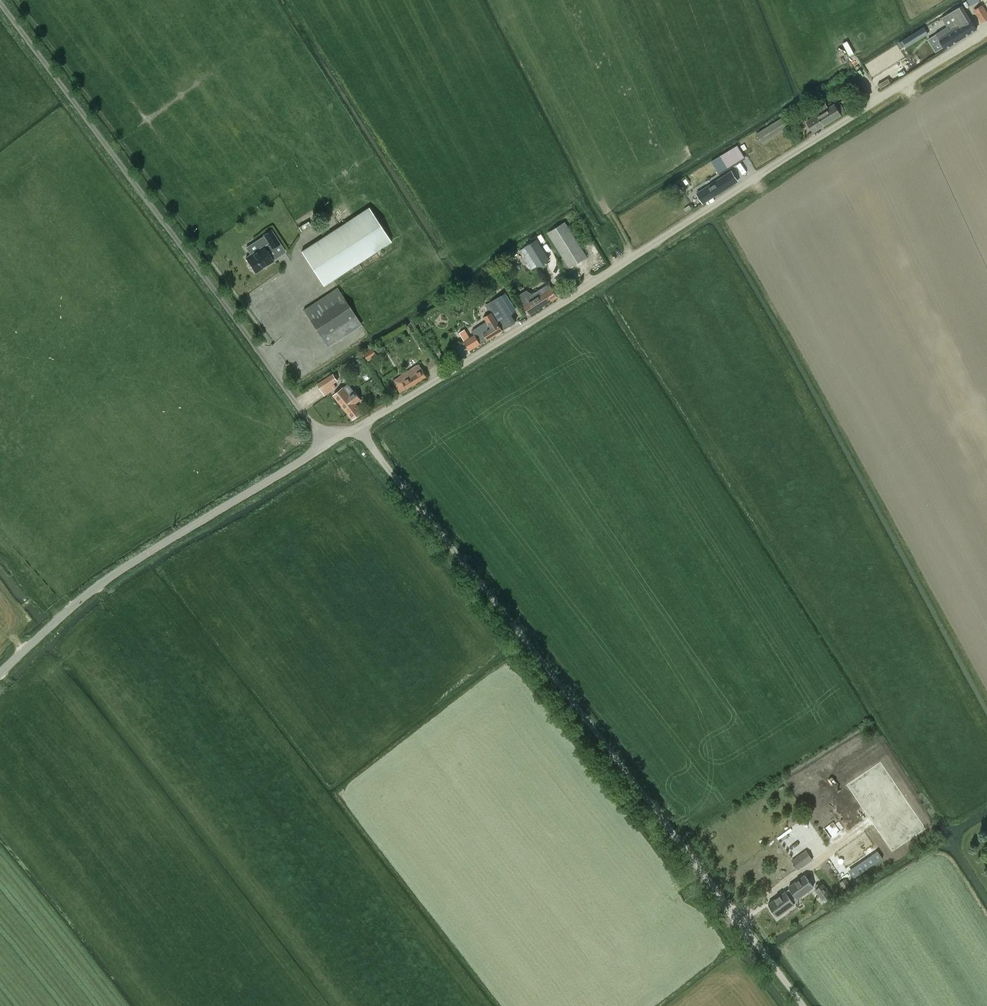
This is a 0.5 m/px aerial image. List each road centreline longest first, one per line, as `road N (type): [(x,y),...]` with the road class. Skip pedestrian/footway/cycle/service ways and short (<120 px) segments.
road 1 (unclassified): [(359,430),(986,33)]
road 2 (unclassified): [(799,1005),(359,430)]
road 3 (unclassified): [(328,443),(0,1)]
road 4 (unclassified): [(0,675),(102,585),(328,443)]

